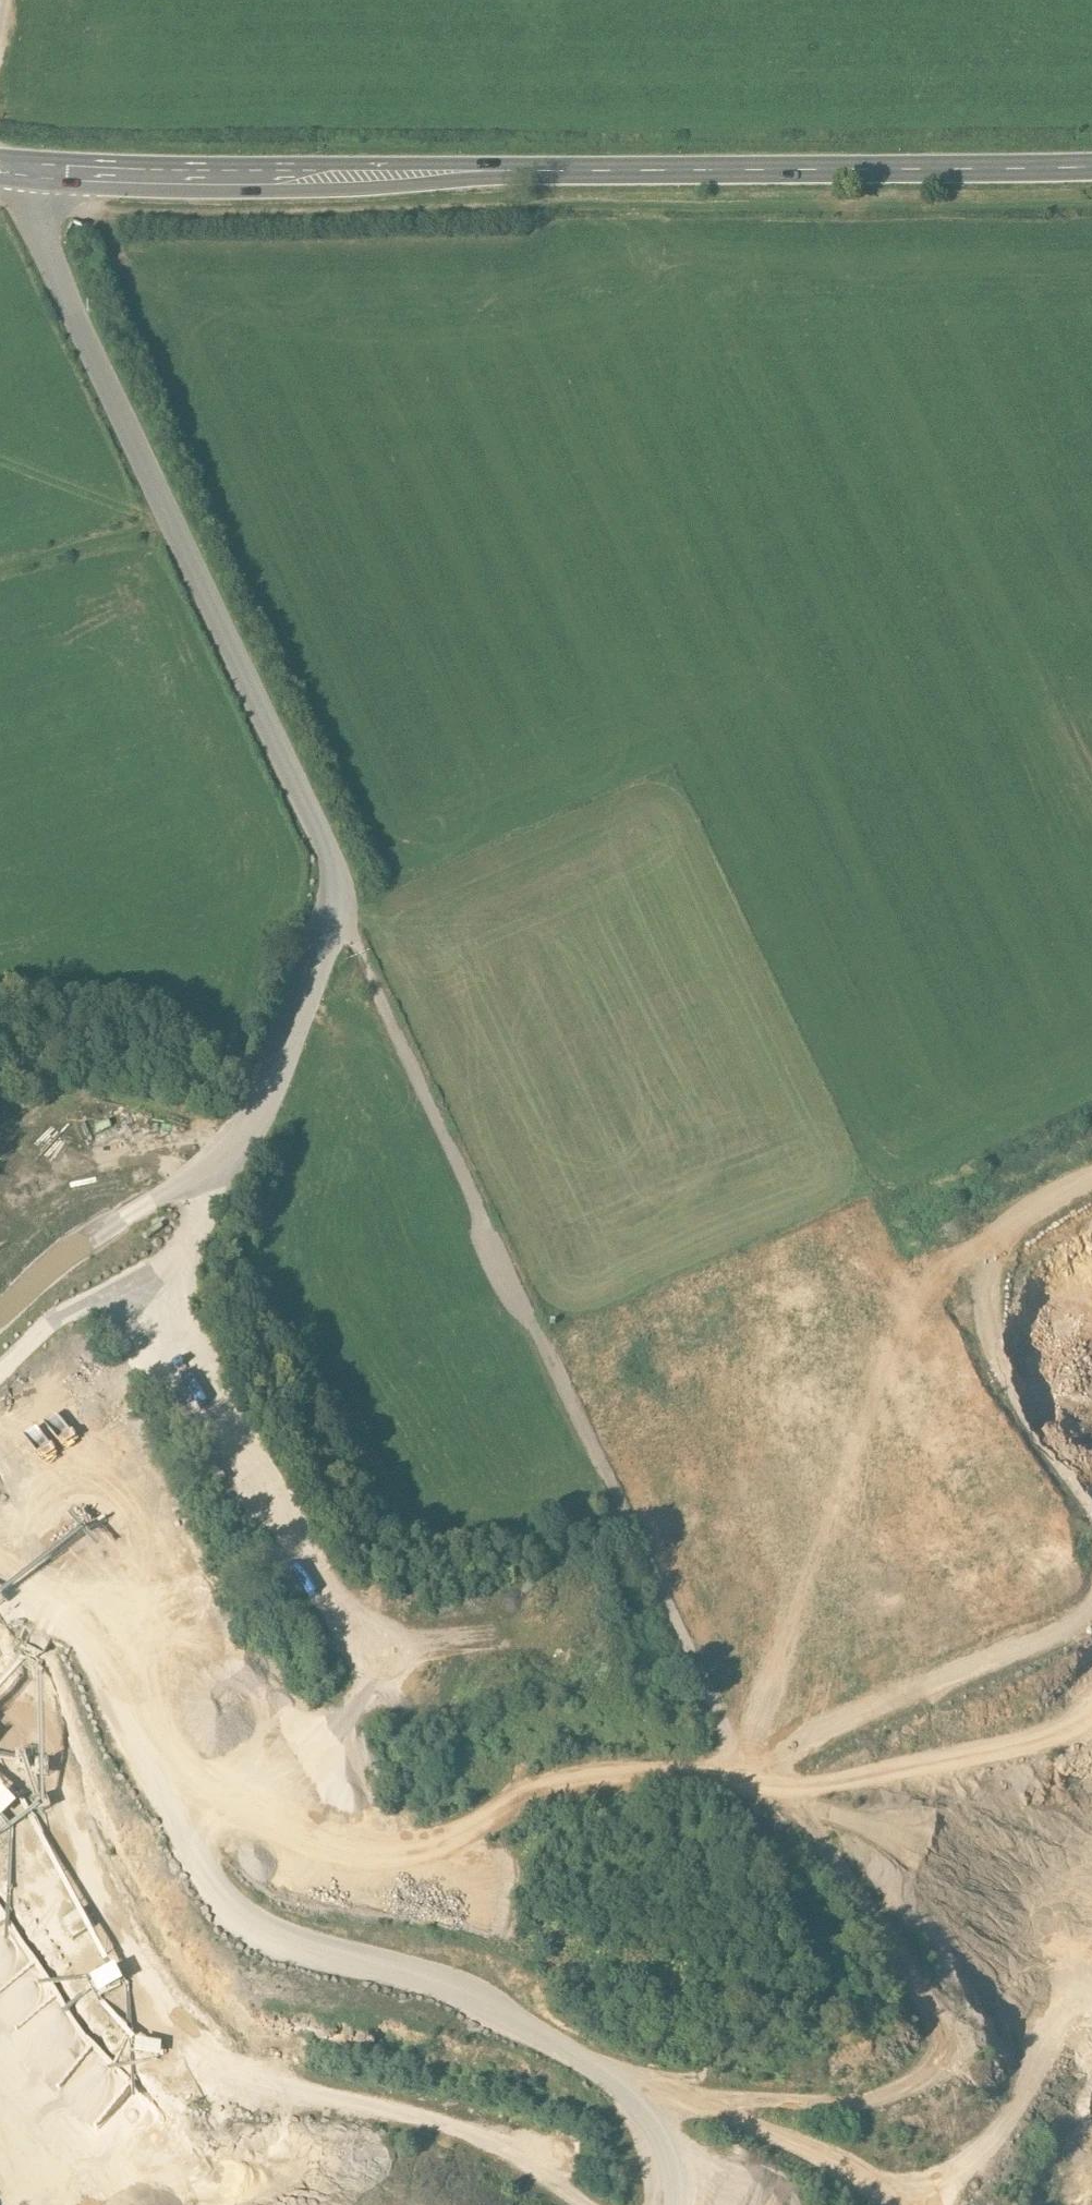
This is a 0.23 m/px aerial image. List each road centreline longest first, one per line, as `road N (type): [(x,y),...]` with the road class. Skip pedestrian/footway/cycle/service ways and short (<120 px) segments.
road 1 (secondary): [(1091,164),(287,178),(0,165)]
road 2 (track): [(1091,196),(23,215)]
road 3 (track): [(0,572),(170,525)]

